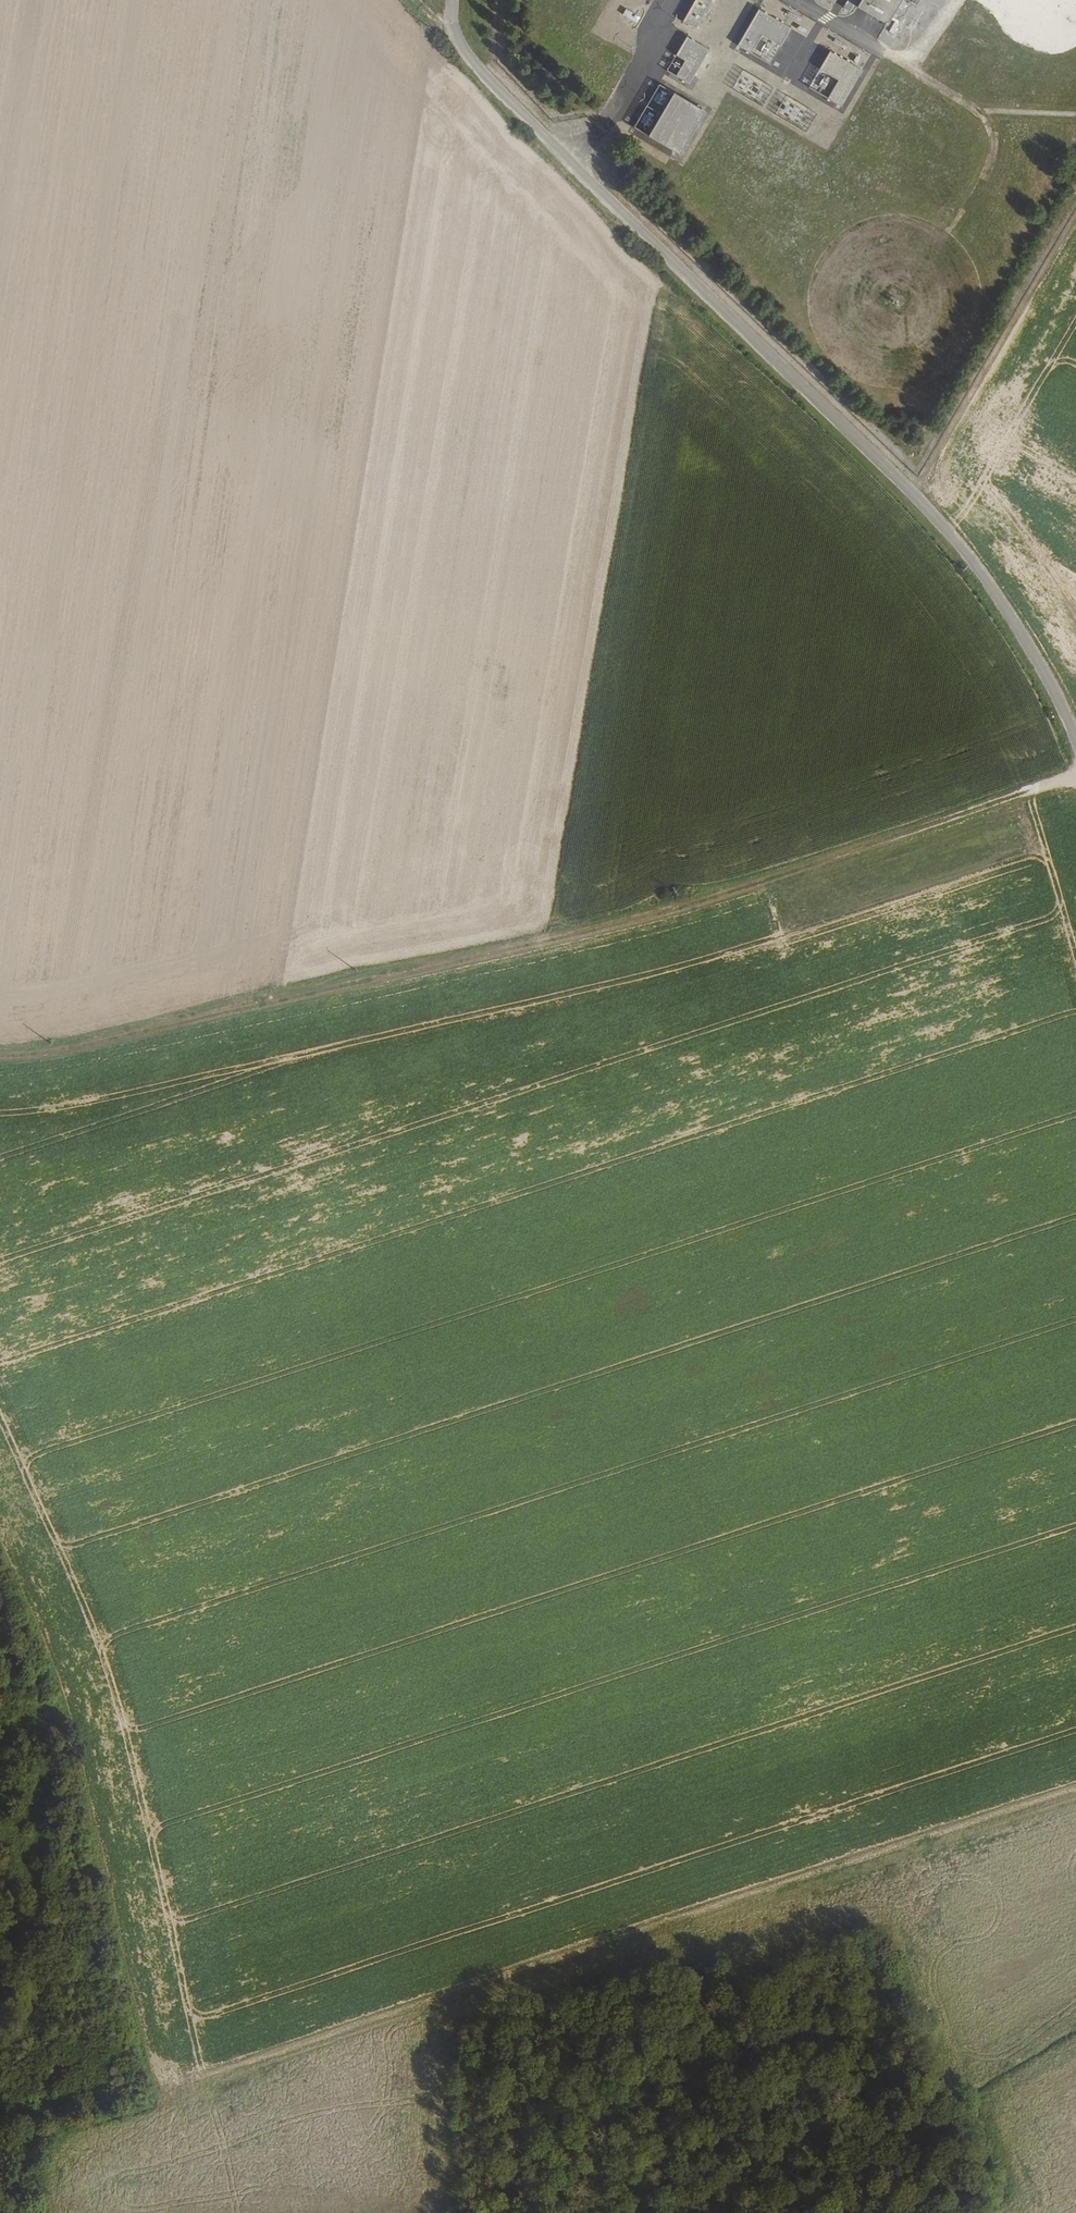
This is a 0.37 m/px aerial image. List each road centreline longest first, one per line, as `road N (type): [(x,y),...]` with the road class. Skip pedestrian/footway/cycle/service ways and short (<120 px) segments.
road 1 (unclassified): [(453,0),(454,34),(501,92),(946,531),(1009,614),(1075,738)]

